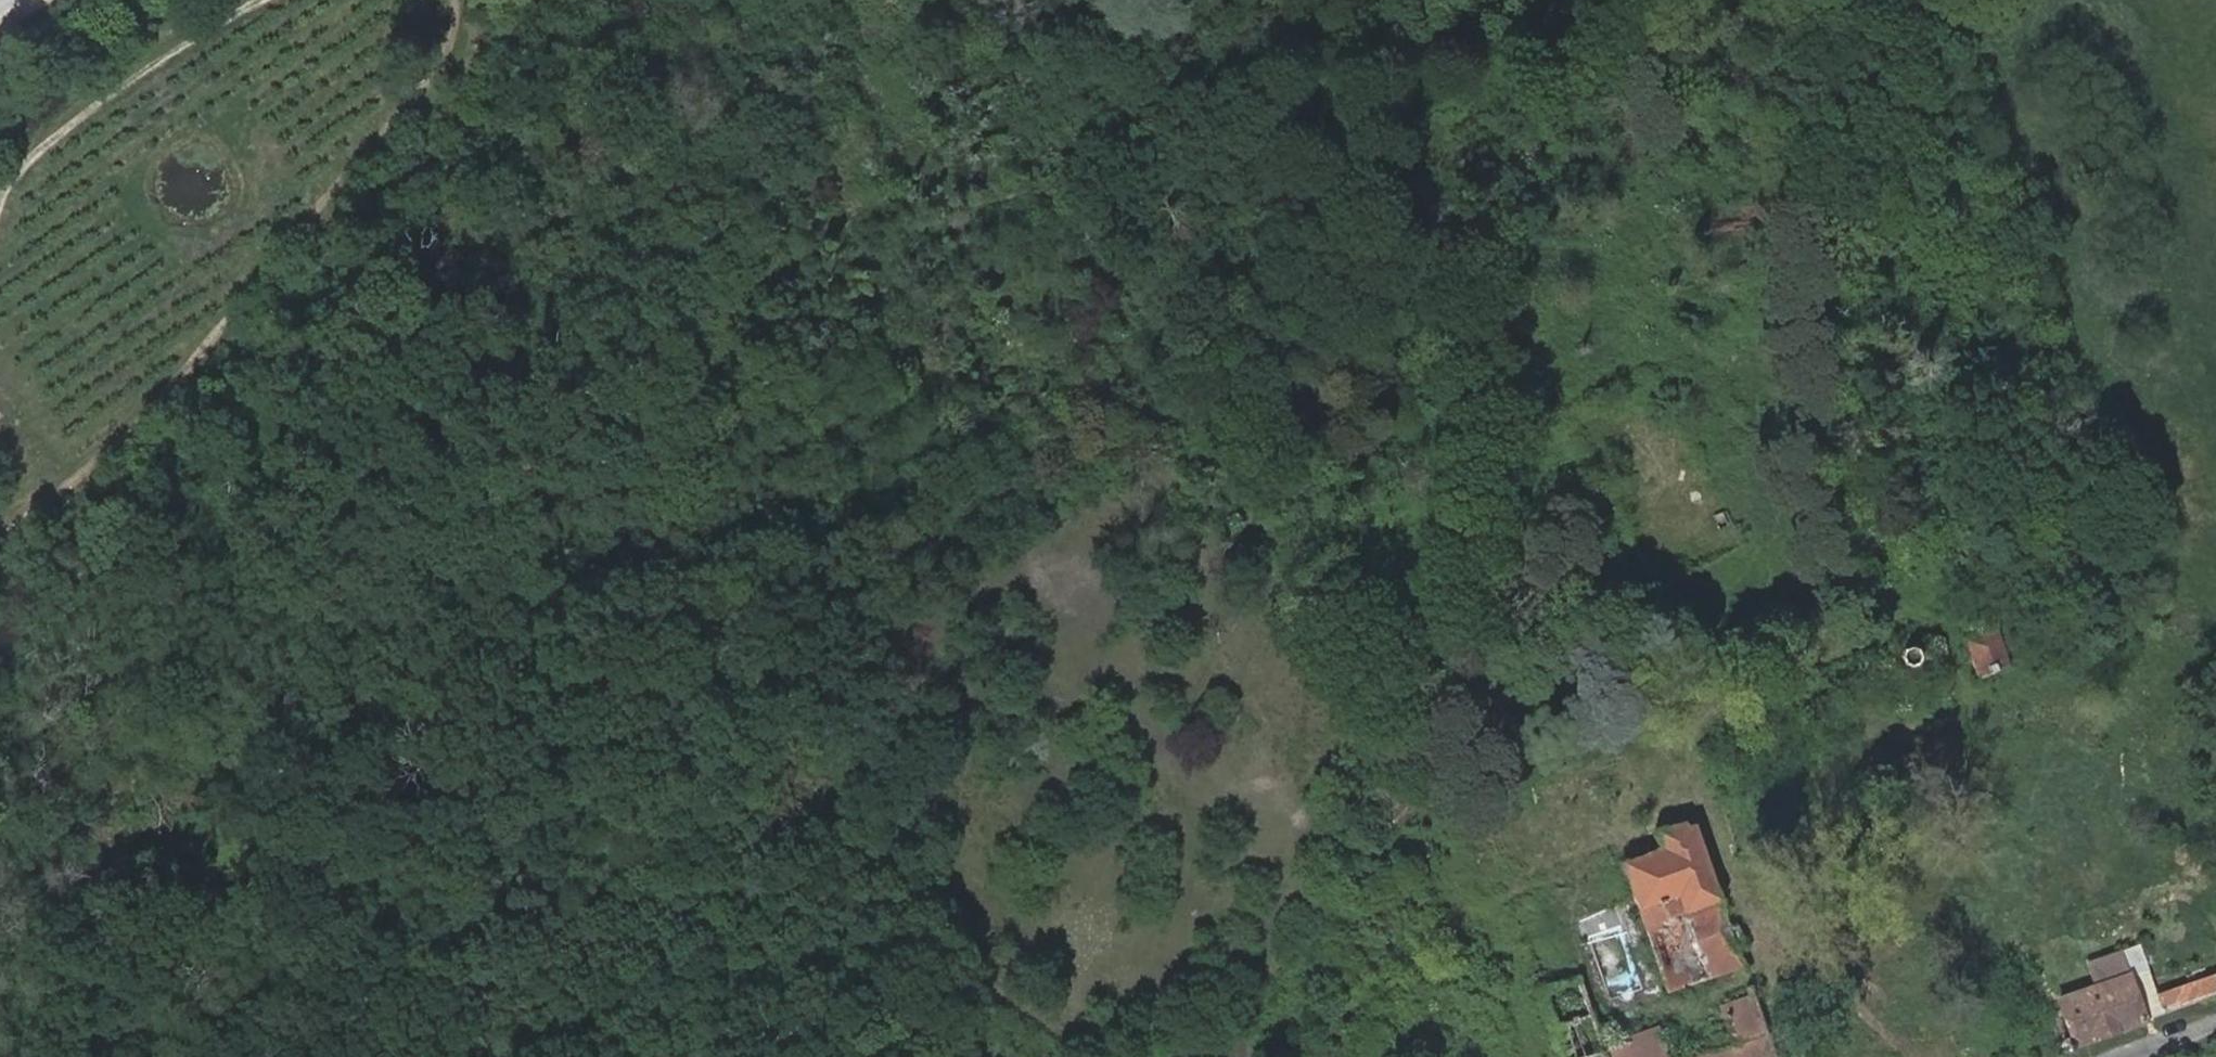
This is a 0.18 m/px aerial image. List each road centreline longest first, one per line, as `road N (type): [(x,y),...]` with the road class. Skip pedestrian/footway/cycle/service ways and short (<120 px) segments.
road 1 (track): [(455,0),(449,36),(420,93),(369,163),(182,385),(39,527),(0,545)]
road 2 (track): [(0,212),(25,161),(124,82),(264,0)]

